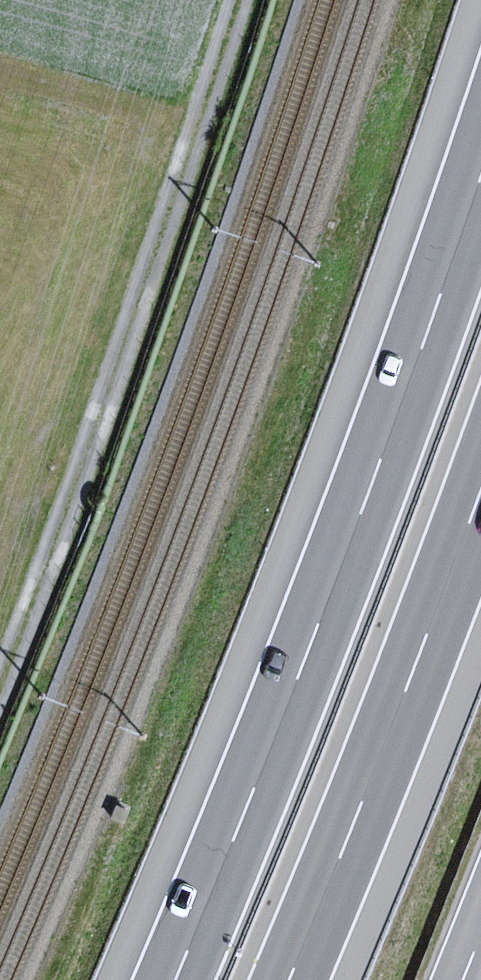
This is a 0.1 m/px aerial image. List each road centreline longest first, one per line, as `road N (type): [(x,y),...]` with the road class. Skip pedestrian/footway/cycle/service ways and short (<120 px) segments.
road 1 (motorway): [(480,170),(396,417),(176,979)]
road 2 (track): [(0,719),(245,0)]
road 3 (motorway): [(287,979),(480,499)]

